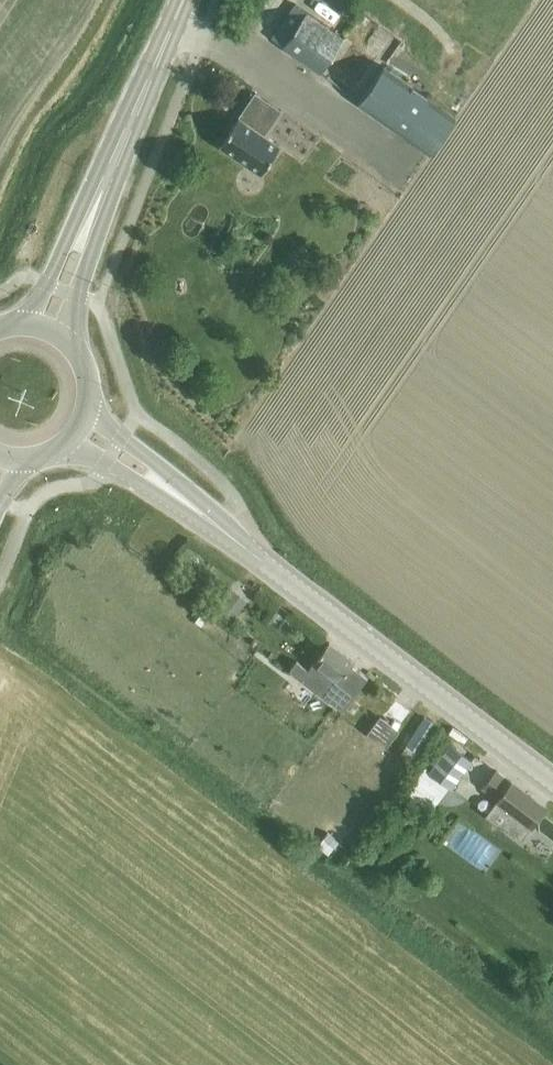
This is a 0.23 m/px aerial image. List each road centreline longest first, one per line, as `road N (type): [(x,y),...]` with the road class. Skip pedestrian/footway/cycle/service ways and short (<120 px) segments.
road 1 (secondary): [(552,785),(177,496)]
road 2 (secondary): [(98,207),(186,0)]
road 3 (secondary): [(98,207),(61,249),(26,325)]
road 4 (secondary): [(61,338),(98,207)]
road 5 (secondary): [(177,496),(149,460),(84,412)]
road 6 (secondary): [(66,439),(177,496)]

